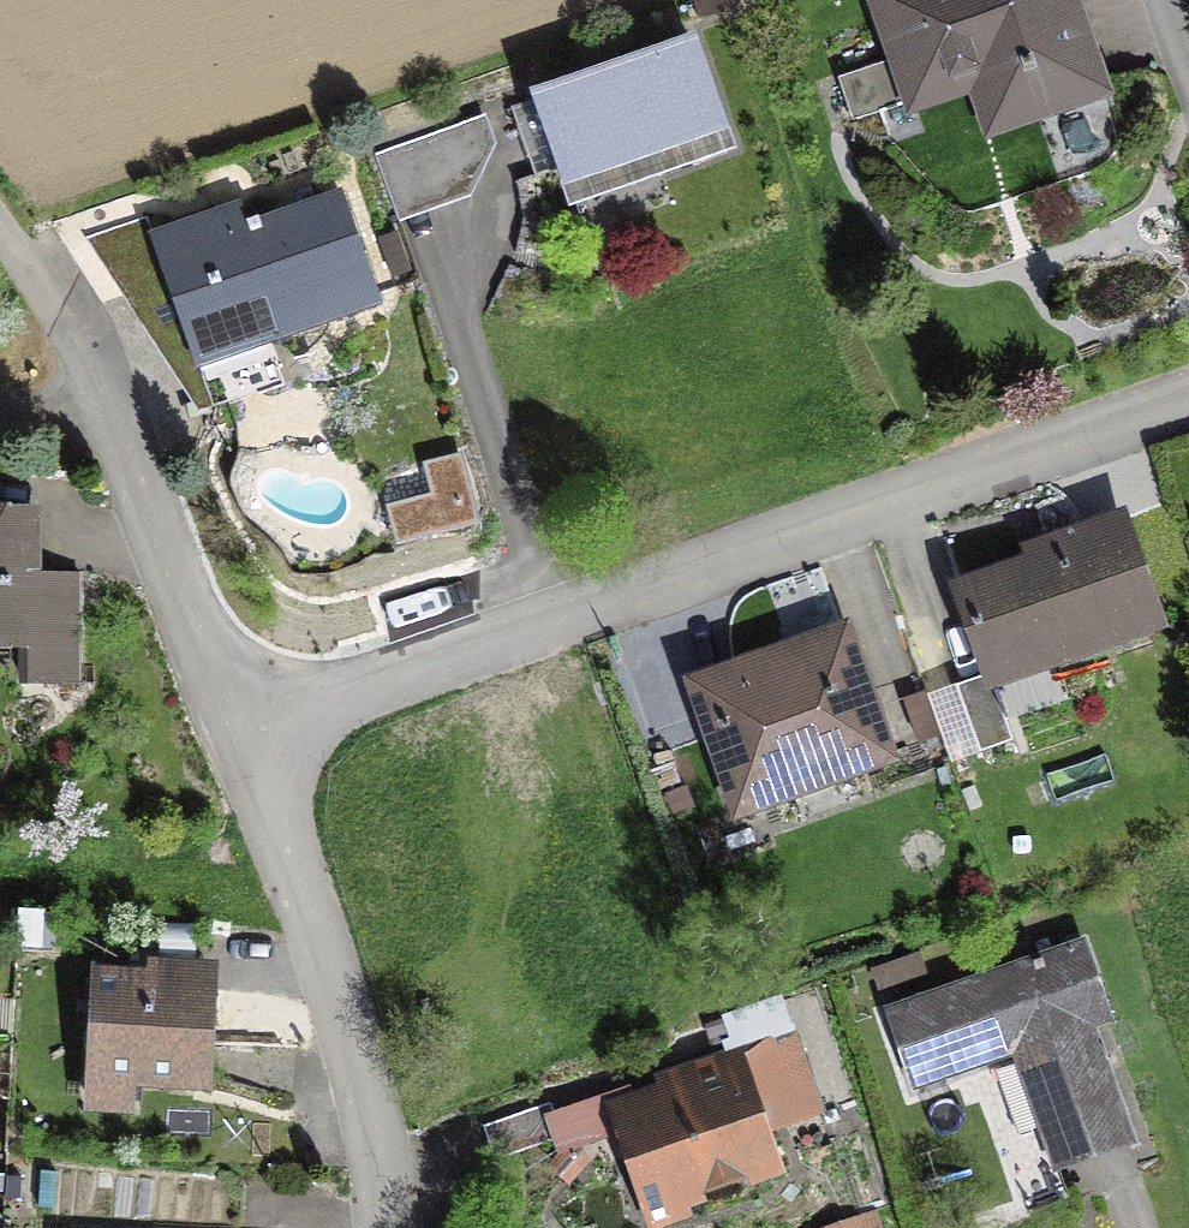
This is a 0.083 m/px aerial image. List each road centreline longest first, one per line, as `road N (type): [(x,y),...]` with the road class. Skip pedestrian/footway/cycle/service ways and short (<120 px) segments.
road 1 (residential): [(1188,402),(240,738)]
road 2 (residential): [(10,248),(106,427),(240,738)]
road 3 (residential): [(240,738),(349,1033),(390,1227)]

